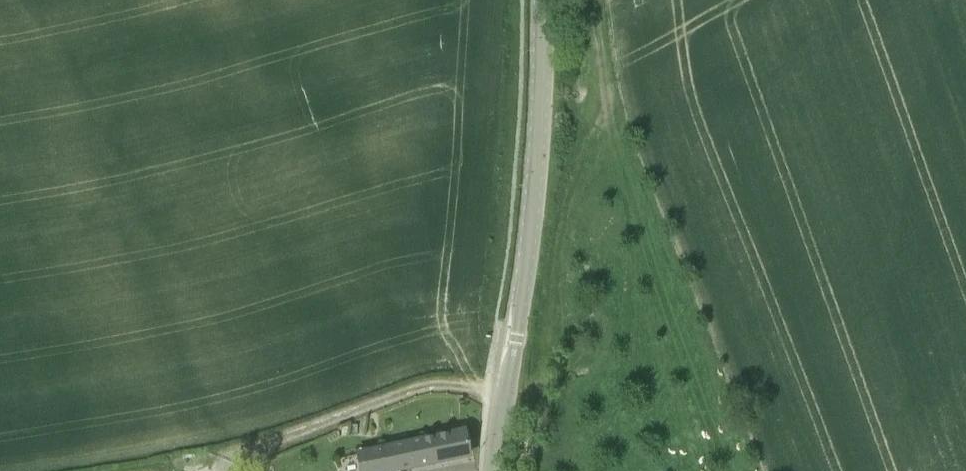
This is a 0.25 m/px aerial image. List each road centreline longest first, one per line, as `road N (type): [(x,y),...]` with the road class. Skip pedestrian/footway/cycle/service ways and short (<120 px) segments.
road 1 (tertiary): [(495,470),(529,239),(541,0)]

